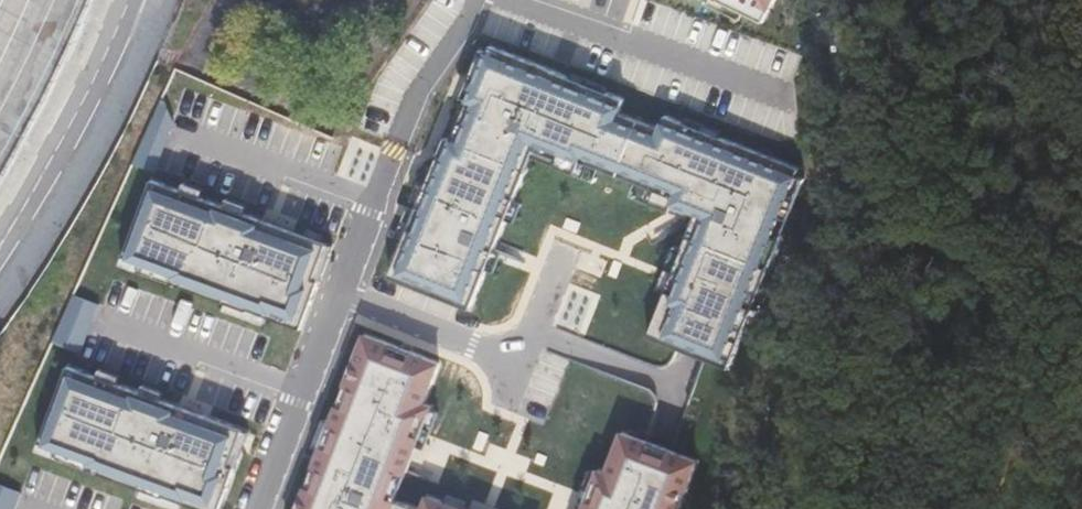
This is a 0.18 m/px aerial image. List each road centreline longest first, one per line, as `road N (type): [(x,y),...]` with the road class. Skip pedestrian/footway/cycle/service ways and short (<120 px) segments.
road 1 (residential): [(472,0),(416,96),(338,293)]
road 2 (residential): [(338,293),(260,508)]
road 3 (residential): [(338,293),(521,358)]

